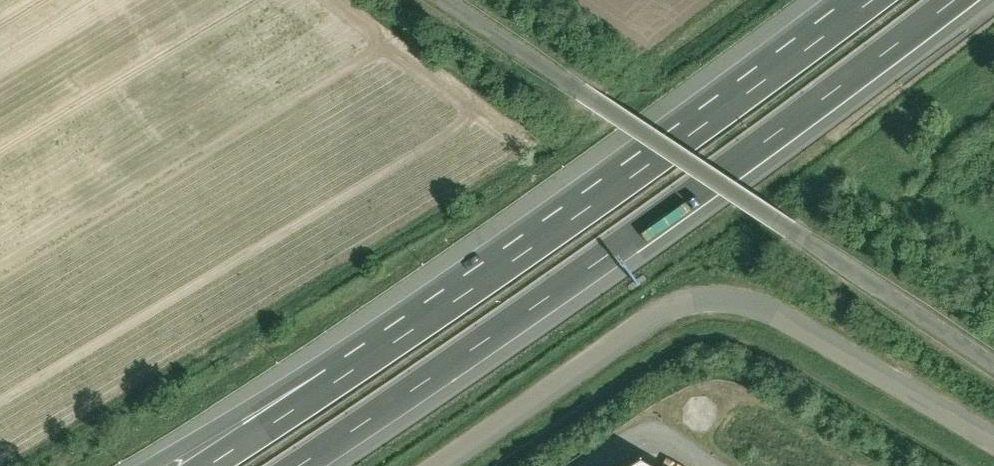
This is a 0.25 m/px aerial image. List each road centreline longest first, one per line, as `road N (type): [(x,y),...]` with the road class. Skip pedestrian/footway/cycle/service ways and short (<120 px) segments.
road 1 (motorway): [(298,465),(612,250),(952,0)]
road 2 (unclassified): [(434,0),(993,359)]
road 3 (motorway): [(871,0),(335,381)]
road 4 (unclassified): [(431,465),(641,327),(689,305),(752,303),(822,338),(993,450)]
road 5 (motorway): [(335,381),(174,465)]
road 6 (motorway): [(335,381),(207,465)]

